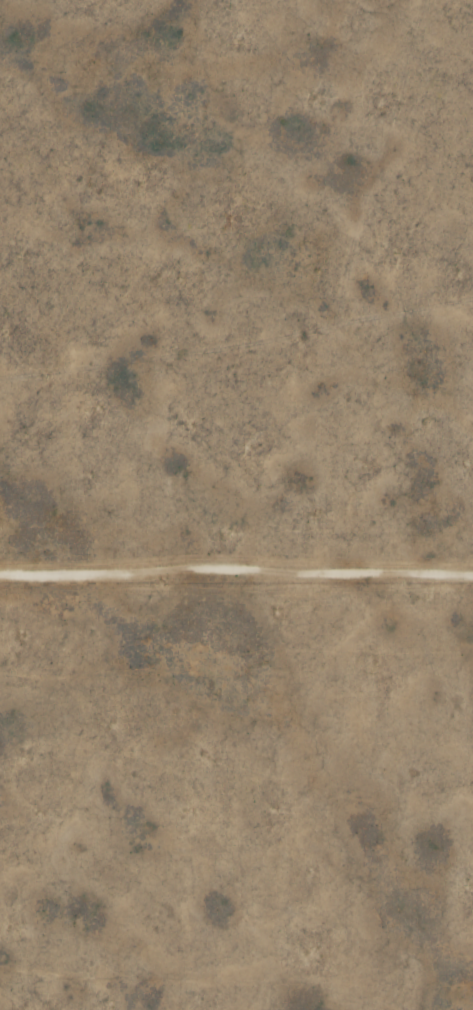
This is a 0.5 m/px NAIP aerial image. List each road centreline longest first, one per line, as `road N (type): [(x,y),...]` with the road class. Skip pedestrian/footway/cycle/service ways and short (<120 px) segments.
road 1 (residential): [(0,547),(472,557)]

